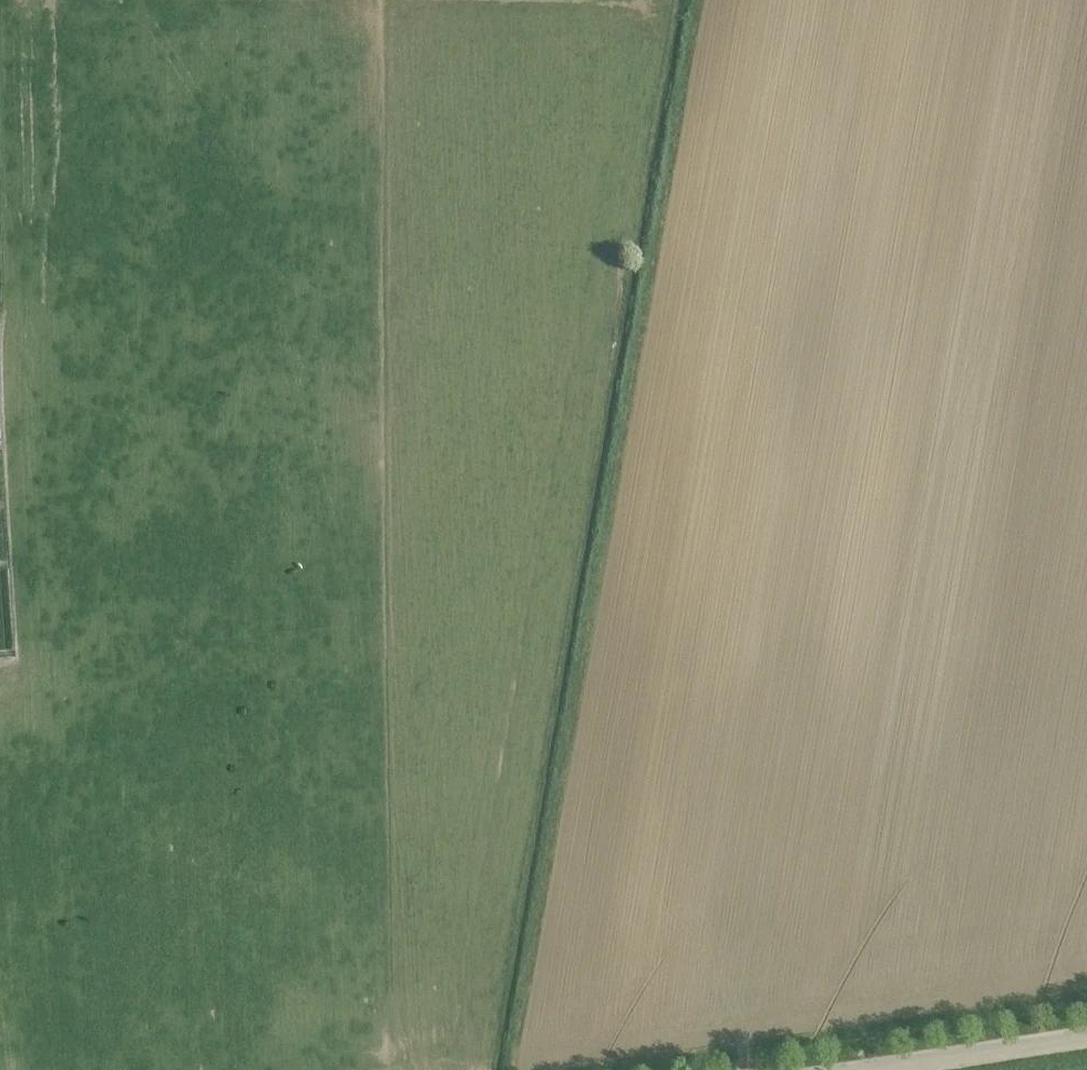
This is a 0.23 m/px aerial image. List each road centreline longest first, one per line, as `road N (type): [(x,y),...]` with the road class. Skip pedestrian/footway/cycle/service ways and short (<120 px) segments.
road 1 (unclassified): [(1086,1051),(948,1069)]

